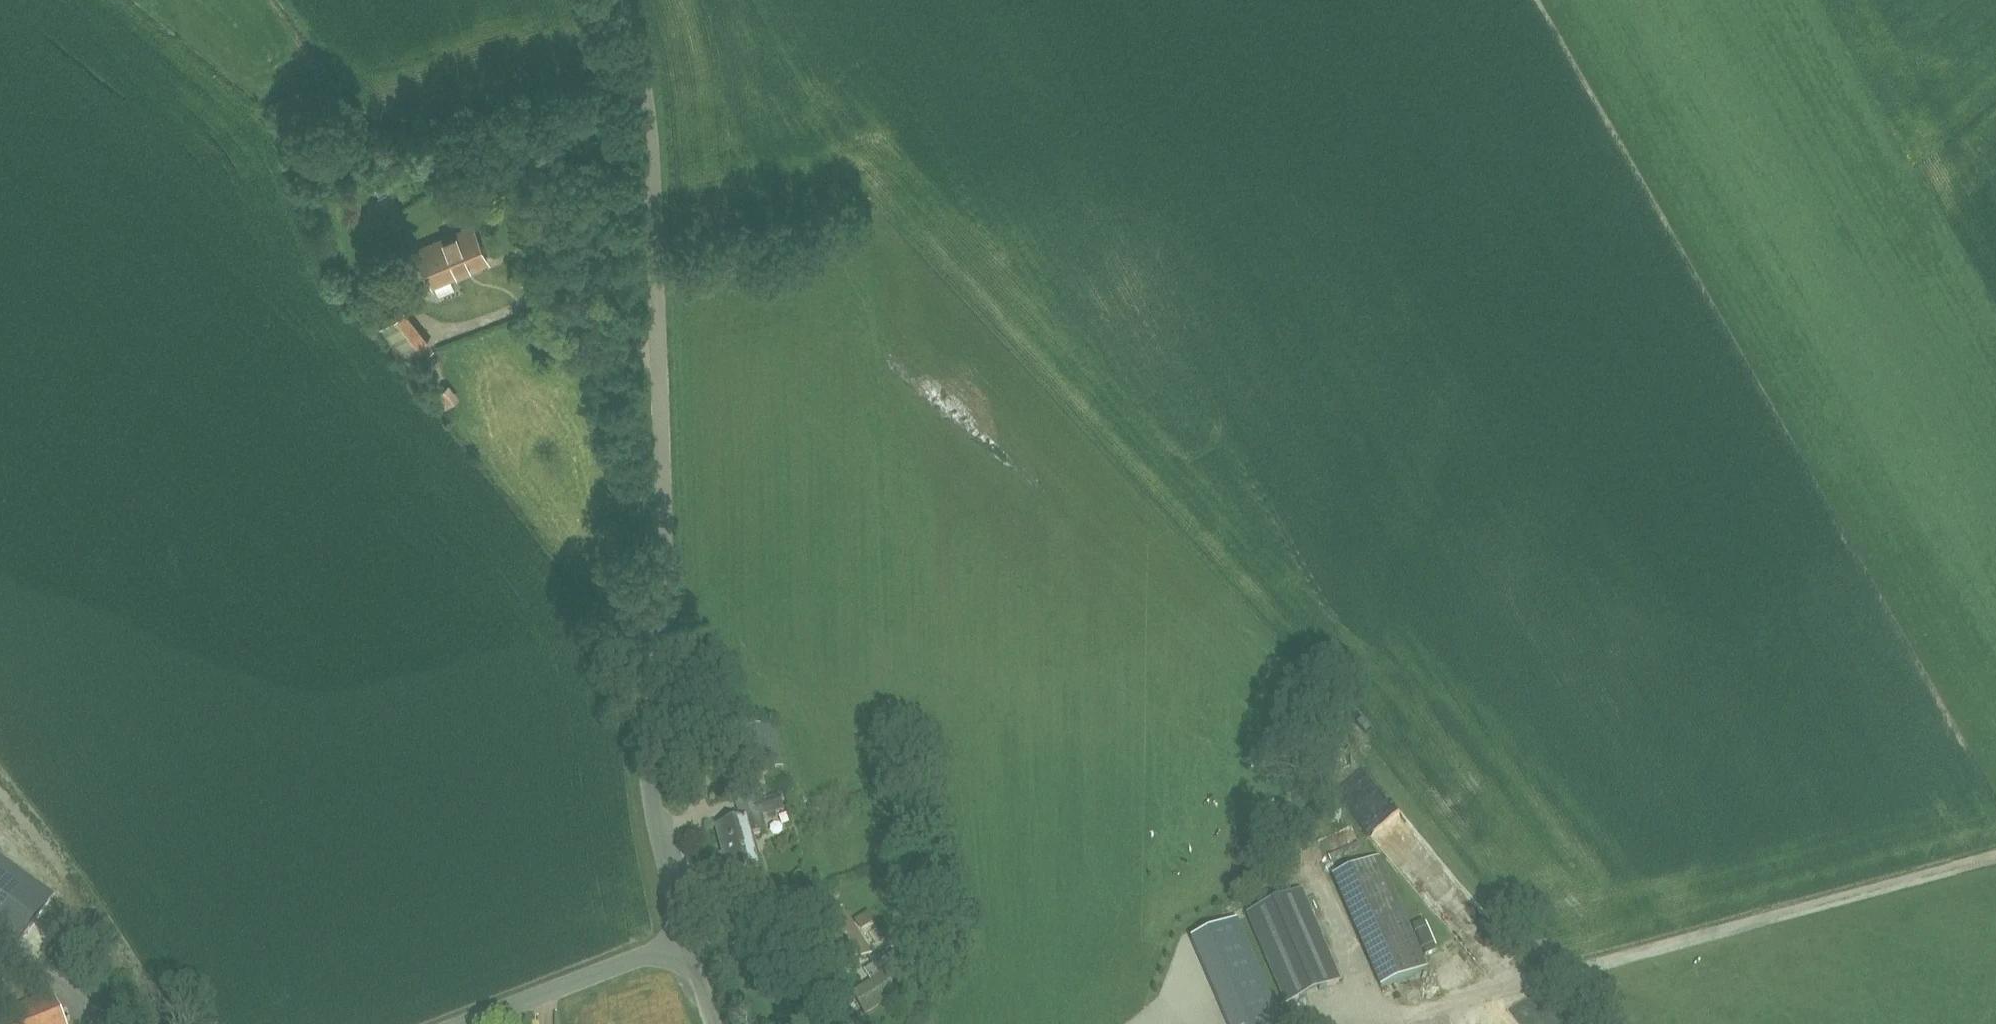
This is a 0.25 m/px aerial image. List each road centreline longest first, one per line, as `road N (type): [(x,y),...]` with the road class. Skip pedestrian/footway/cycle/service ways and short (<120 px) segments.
road 1 (unclassified): [(715,1023),(654,808),(650,759),(667,572),(651,143),(620,0)]
road 2 (track): [(1422,1011),(1995,859)]

